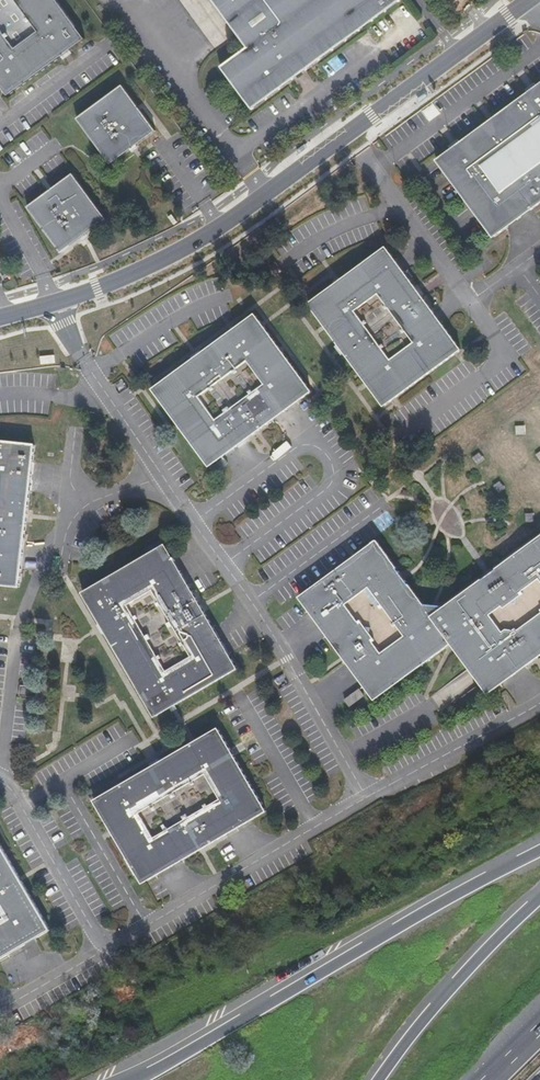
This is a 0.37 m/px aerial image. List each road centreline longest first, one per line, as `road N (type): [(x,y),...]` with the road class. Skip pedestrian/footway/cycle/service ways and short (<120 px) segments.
road 1 (tertiary): [(527,0),(165,259),(0,316)]
road 2 (motorway): [(539,851),(126,1079)]
road 3 (motorway): [(539,897),(437,999),(375,1079)]

